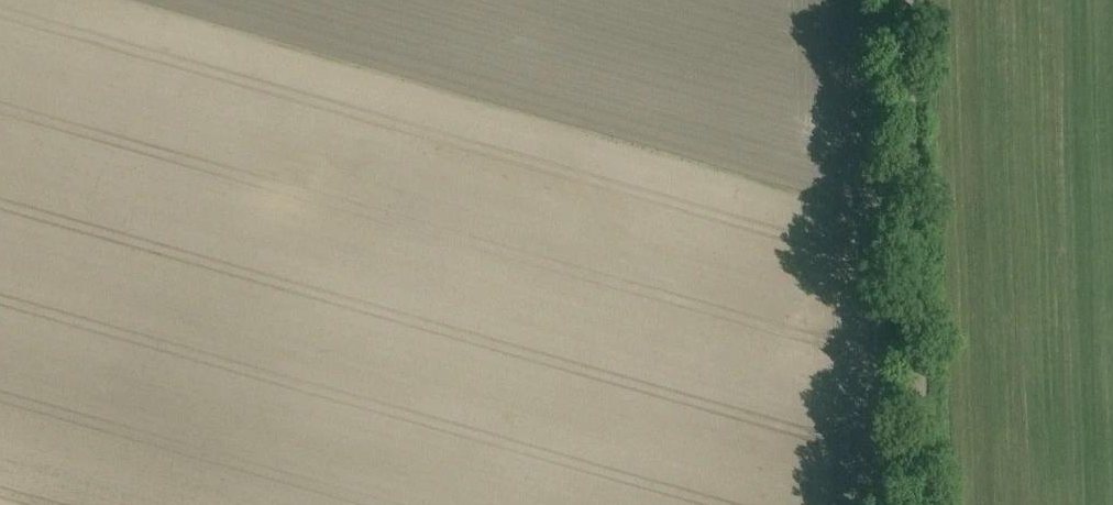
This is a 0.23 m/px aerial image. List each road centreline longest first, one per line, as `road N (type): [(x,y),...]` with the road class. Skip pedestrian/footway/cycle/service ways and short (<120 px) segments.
road 1 (track): [(910,0),(926,504)]

